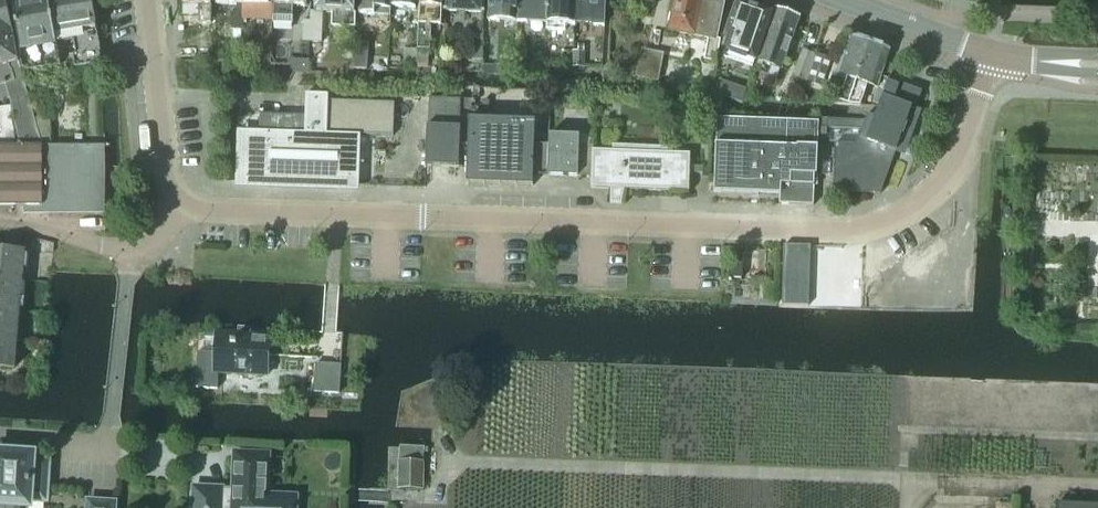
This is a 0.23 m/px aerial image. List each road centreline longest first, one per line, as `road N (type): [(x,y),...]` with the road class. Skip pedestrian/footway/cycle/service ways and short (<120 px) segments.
road 1 (residential): [(190,208),(858,231),(908,212),(953,172),(994,53)]
road 2 (residential): [(148,0),(162,161),(170,188),(190,208)]
road 3 (residential): [(130,254),(113,451)]
road 4 (tertiary): [(847,0),(994,53)]
road 5 (residential): [(0,220),(50,224),(130,254)]

